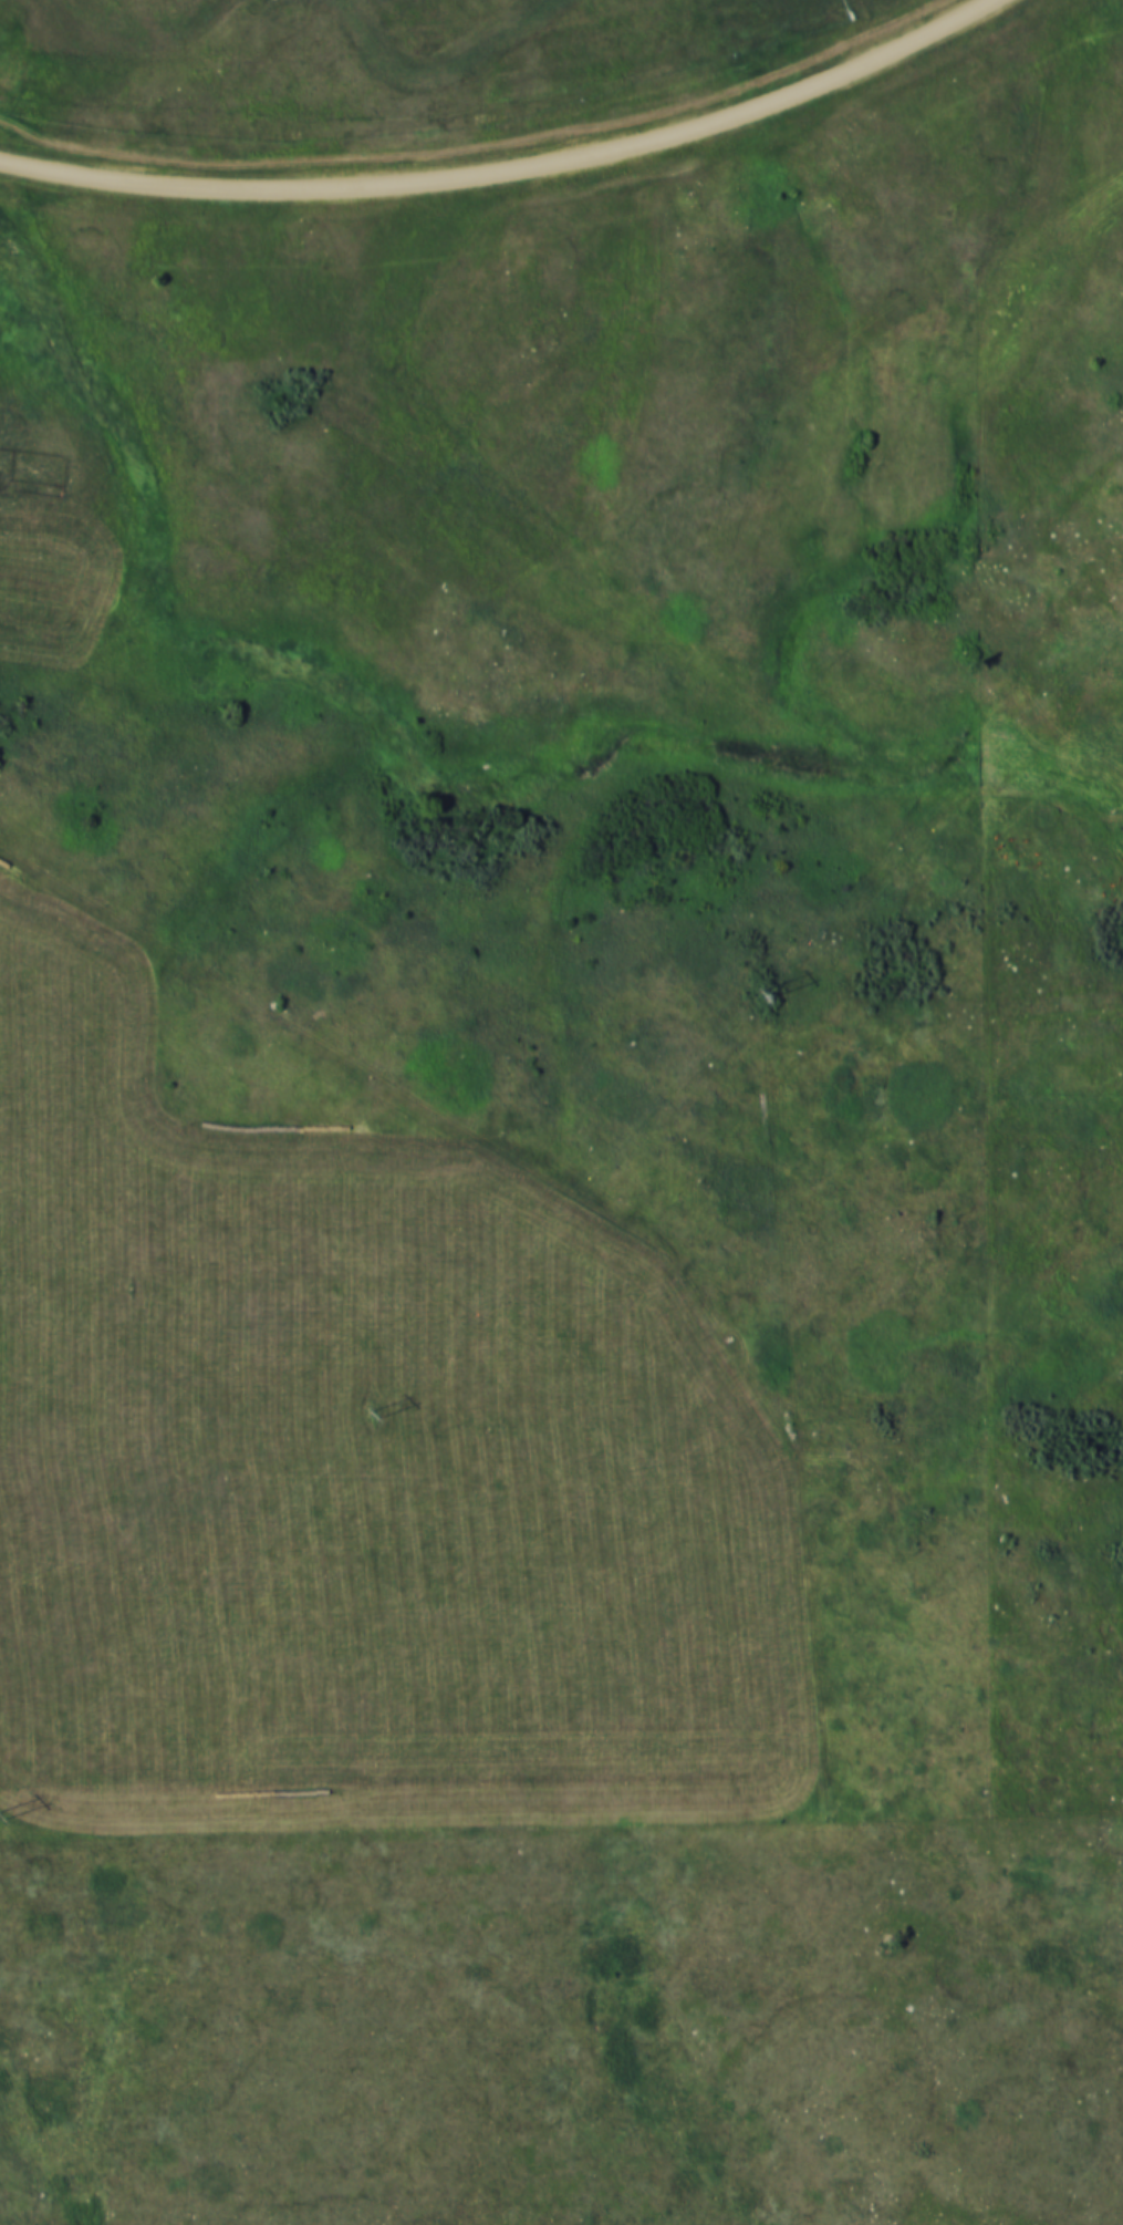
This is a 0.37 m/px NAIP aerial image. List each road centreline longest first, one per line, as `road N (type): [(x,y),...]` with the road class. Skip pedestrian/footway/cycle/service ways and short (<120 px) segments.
road 1 (tertiary): [(0,159),(157,185),(270,187),(565,156),(727,115),(993,0)]
road 2 (residential): [(1122,783),(1061,742),(1017,748)]

